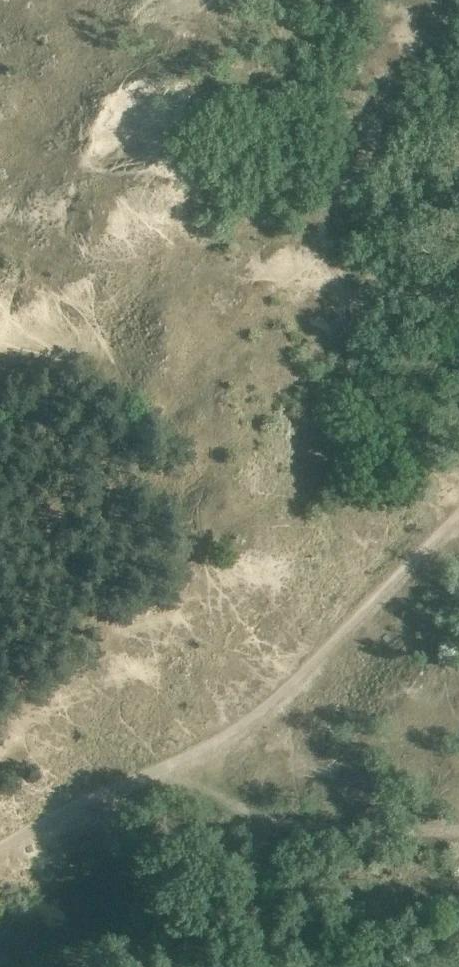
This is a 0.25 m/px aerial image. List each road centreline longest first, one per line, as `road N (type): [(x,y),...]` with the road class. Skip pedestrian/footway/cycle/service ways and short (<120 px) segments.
road 1 (track): [(178,761),(251,719),(458,514)]
road 2 (track): [(0,847),(178,761)]

